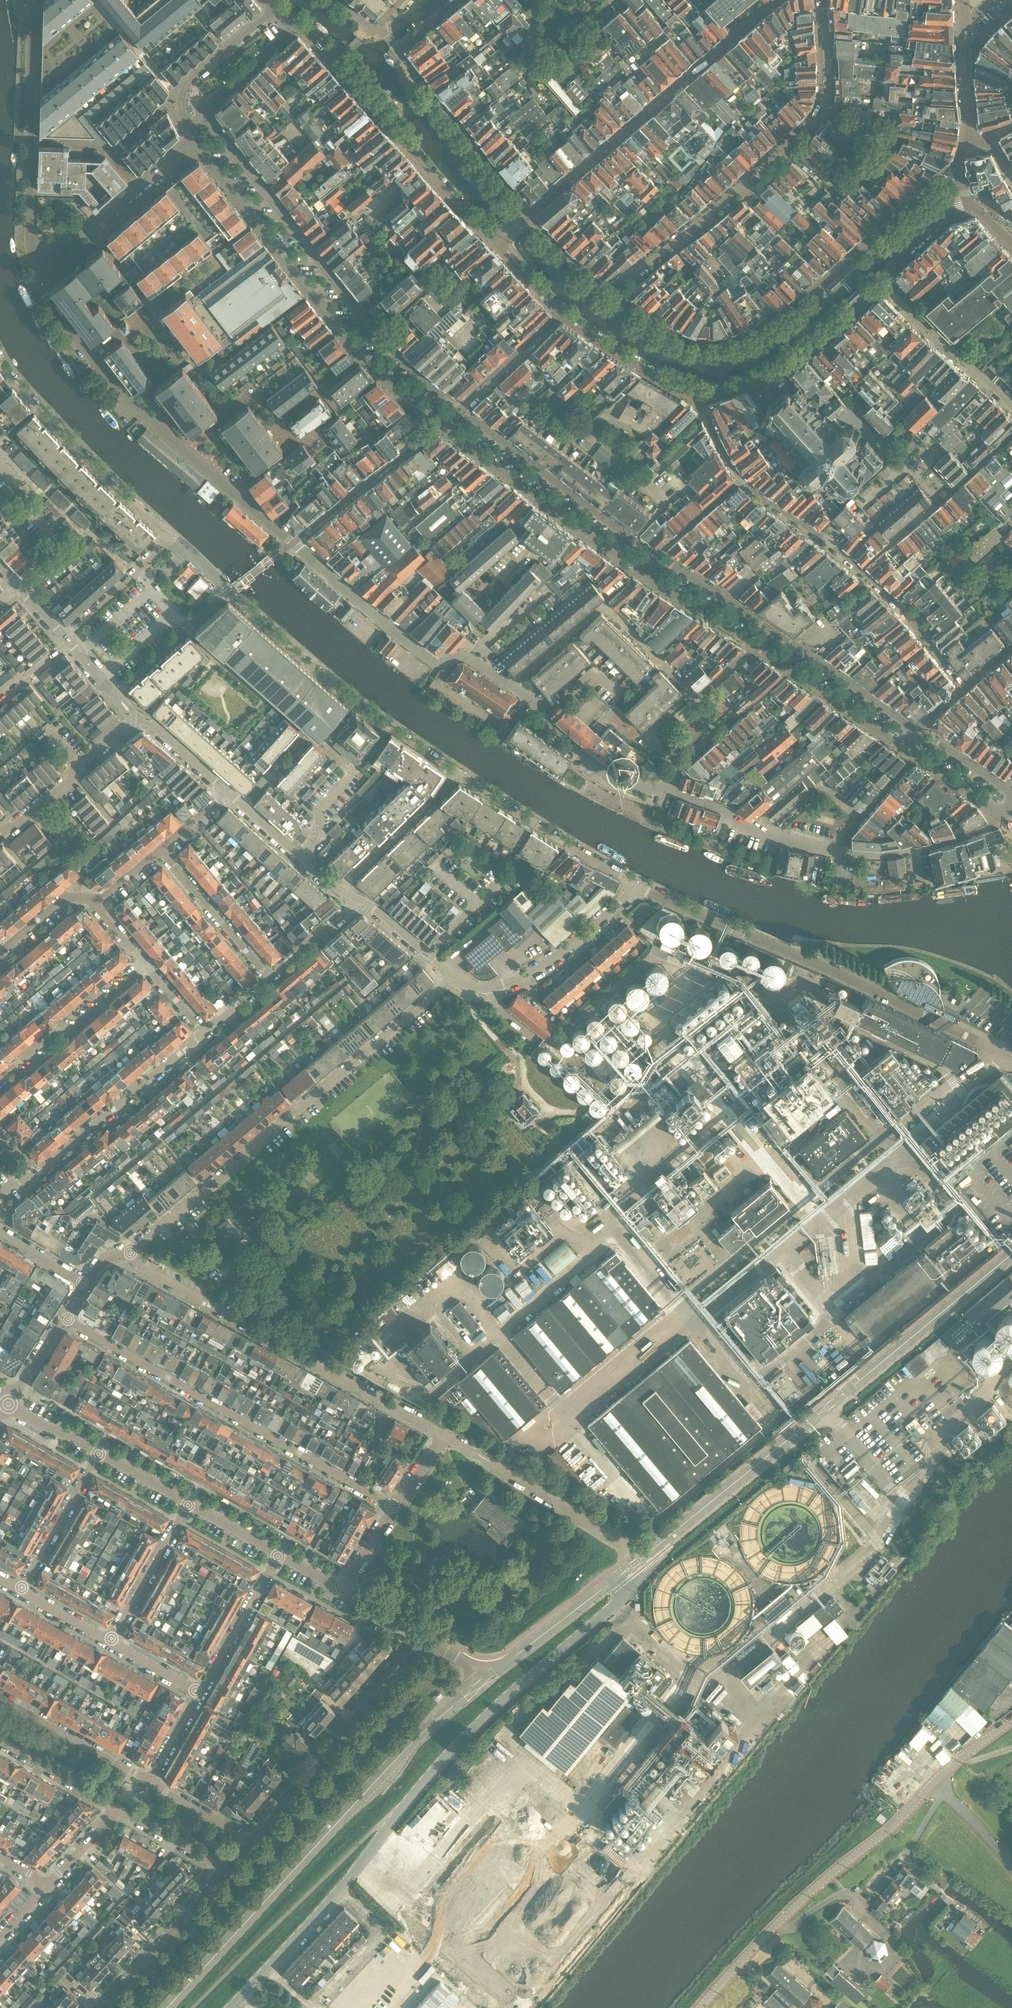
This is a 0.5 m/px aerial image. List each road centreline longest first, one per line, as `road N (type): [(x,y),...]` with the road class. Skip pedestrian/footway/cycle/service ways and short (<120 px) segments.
road 1 (unclassified): [(230,2007),(322,1910),(440,1765),(618,1603),(642,1567),(637,1560)]
road 2 (secondary): [(637,1560),(1011,1253)]
road 3 (secondary): [(496,1670),(400,1754),(167,2007)]
road 4 (residential): [(130,1253),(454,979)]
road 5 (unclassified): [(1011,1721),(821,1882),(699,2007)]
road 6 (residential): [(956,172),(774,322),(737,340),(679,337),(609,290)]
road 7 (unclassified): [(1011,1061),(638,887)]
road 8 (residential): [(964,686),(868,575),(742,478),(697,393)]
road 9 (residential): [(293,543),(124,397),(47,297),(33,253)]
road 10 (residential): [(609,290),(700,226),(821,116),(824,0)]
road 11 (residential): [(191,137),(340,327),(438,428)]
road 12 (residential): [(460,408),(407,363),(211,124)]
road 13 (residential): [(65,1319),(391,1507)]
road 14 (residential): [(130,1253),(142,1267),(438,1434)]
road 15 (residential): [(919,732),(659,556)]
road 16 (residential): [(299,25),(496,241)]
road 17 (residential): [(248,1838),(439,1643)]
road 18 (residential): [(33,253),(34,0)]
road 19 (residential): [(659,556),(460,408)]
road 20 (residential): [(0,361),(167,535)]
road 21 (unclassified): [(637,1560),(586,1520),(438,1434)]
road 22 (residential): [(118,694),(293,543)]
road 23 (residential): [(697,393),(774,373),(842,324),(881,283)]
road 24 (residential): [(34,1173),(203,1033)]
road 25 (residential): [(469,659),(432,660),(293,543)]
road 26 (residential): [(638,887),(455,773)]
road 27 (residential): [(527,215),(397,50)]
road 28 (residential): [(862,506),(908,467),(939,502),(1011,436)]
road 29 (residential): [(191,137),(58,253),(33,253)]
road 30 (residential): [(753,647),(910,754)]
road 31 (residential): [(293,543),(438,428)]
road 32 (residential): [(0,1077),(146,966)]
road 33 (residential): [(103,2007),(221,1869)]
road 34 (residential): [(1003,814),(913,850),(829,851)]
road 35 (residential): [(1011,407),(881,283)]
road 36 (residential): [(492,988),(552,961),(638,887)]
road 37 (secondary): [(637,1560),(496,1670)]
road 38 (residential): [(0,837),(132,720)]
road 39 (residential): [(279,7),(190,81),(181,107),(191,137)]
road 40 (residential): [(829,851),(762,834),(667,790)]
road 41 (residential): [(149,1782),(0,1697)]
road 42 (residential): [(268,977),(160,850)]
road 43 (residential): [(455,773),(339,889)]
road 44 (residential): [(197,1691),(278,1557)]
road 45 (residential): [(563,313),(697,393)]
road 46 (residential): [(98,1453),(22,1588)]
road 47 (residential): [(187,1505),(111,1639)]
road 48 (residential): [(667,790),(612,784),(542,717)]
road 49 (residential): [(339,889),(227,792)]
road 50 (residential): [(438,428),(556,515)]
road 51 (residential): [(64,636),(167,535)]
road 52 (residential): [(460,408),(563,313)]
road 53 (residential): [(637,570),(753,647)]
road 54 (residential): [(211,124),(212,101),(299,25)]
road 55 (residential): [(0,1741),(117,1808)]
road 56 (residential): [(696,696),(603,605)]
road 57 (residential): [(910,754),(829,851)]
road 58 (residential): [(454,979),(360,900)]
road 59 (residential): [(227,792),(154,725),(132,720)]
road 60 (residential): [(513,686),(603,605)]
road 61 (residential): [(117,1808),(221,1869)]

